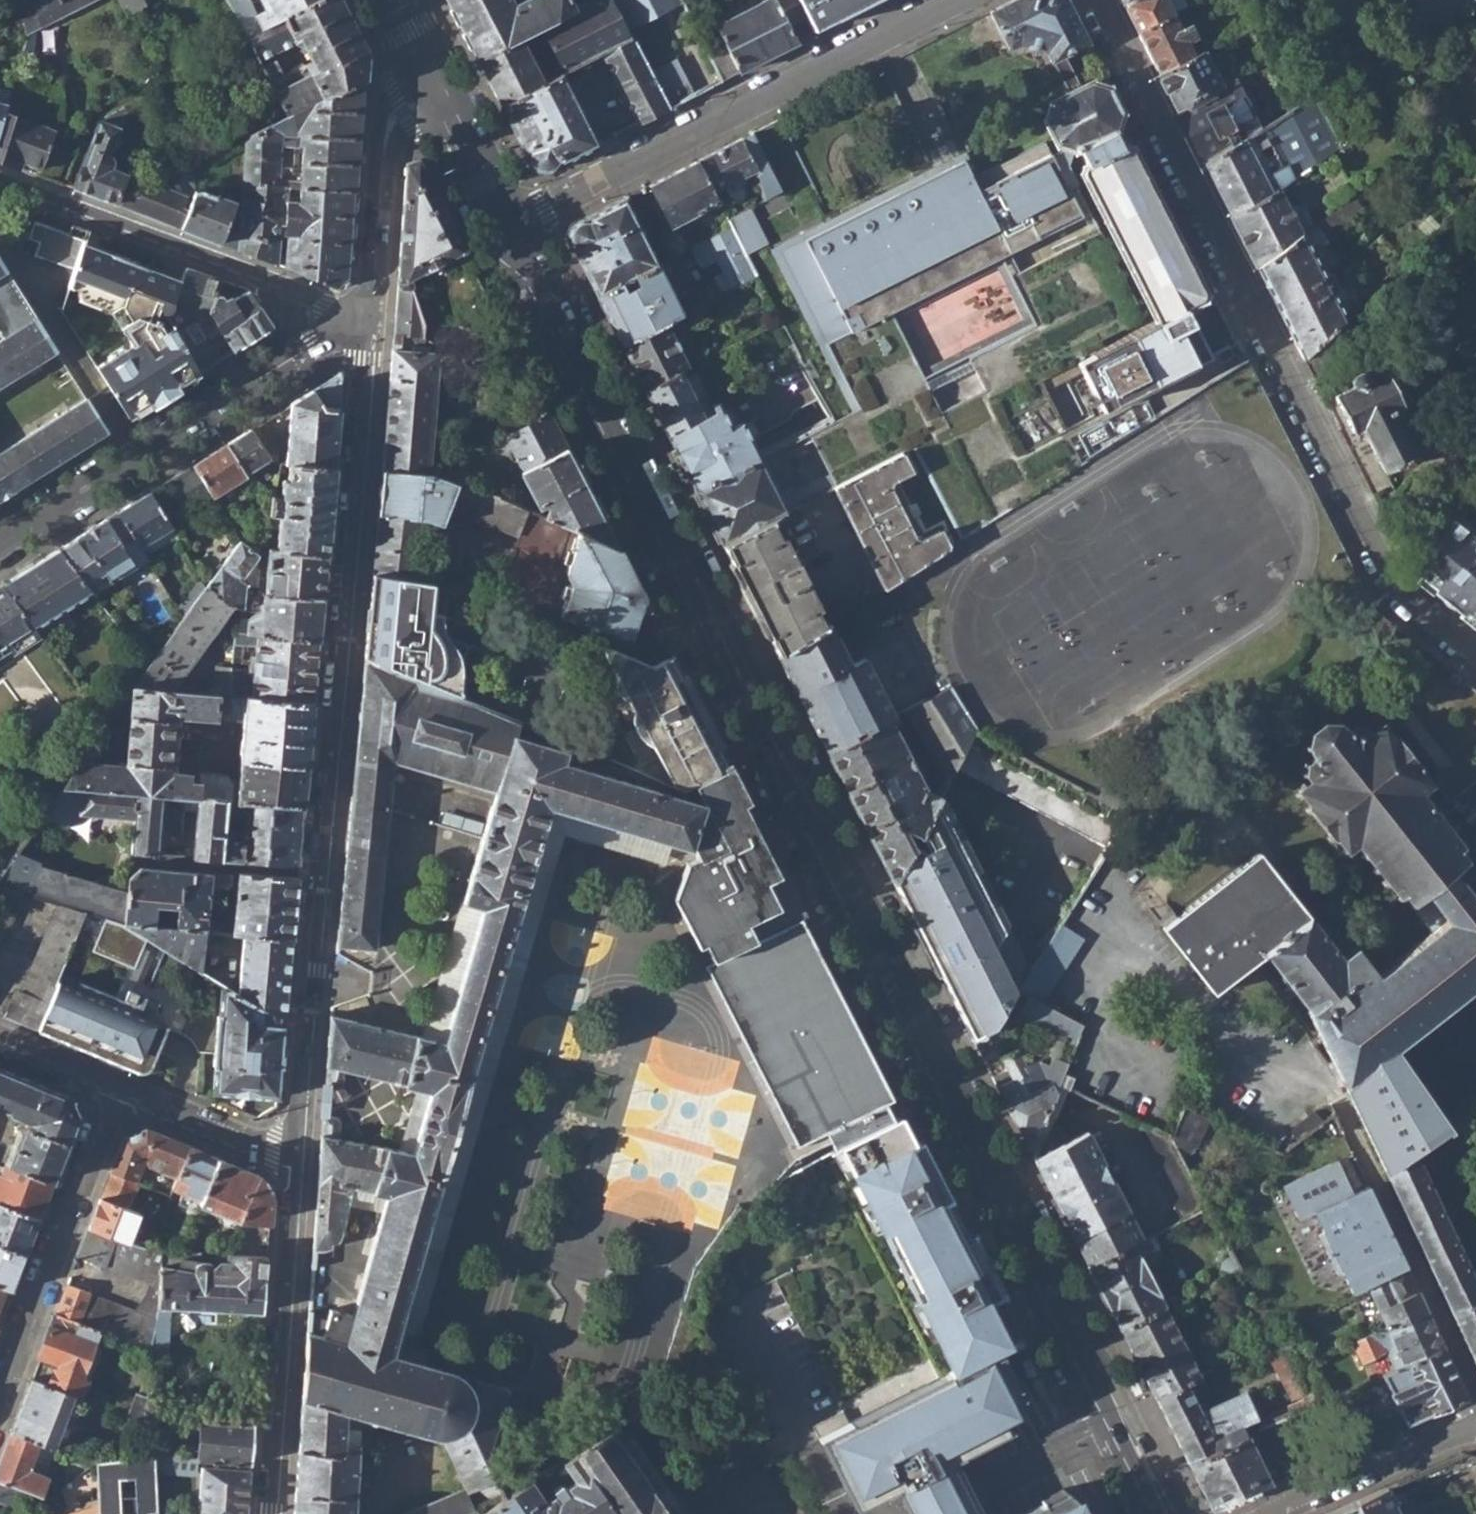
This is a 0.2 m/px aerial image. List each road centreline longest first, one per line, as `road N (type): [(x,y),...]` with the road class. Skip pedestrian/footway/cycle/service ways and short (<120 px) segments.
road 1 (secondary): [(1160,1513),(509,221)]
road 2 (residential): [(369,316),(297,1151)]
road 3 (residential): [(1475,660),(1411,605),(1386,573),(1095,0)]
road 4 (residential): [(945,0),(509,221)]
road 5 (residential): [(369,316),(312,342),(0,541)]
road 6 (residential): [(369,316),(0,179)]
road 7 (residential): [(297,1151),(271,1513)]
road 8 (residential): [(0,1394),(115,1084)]
road 9 (residential): [(444,92),(403,111),(389,131),(369,316)]
road 10 (residential): [(1475,1425),(1270,1513)]
road 11 (residential): [(297,1151),(115,1084)]
road 12 (secondary): [(444,92),(509,221)]
road 13 (residential): [(115,1084),(0,1039)]

